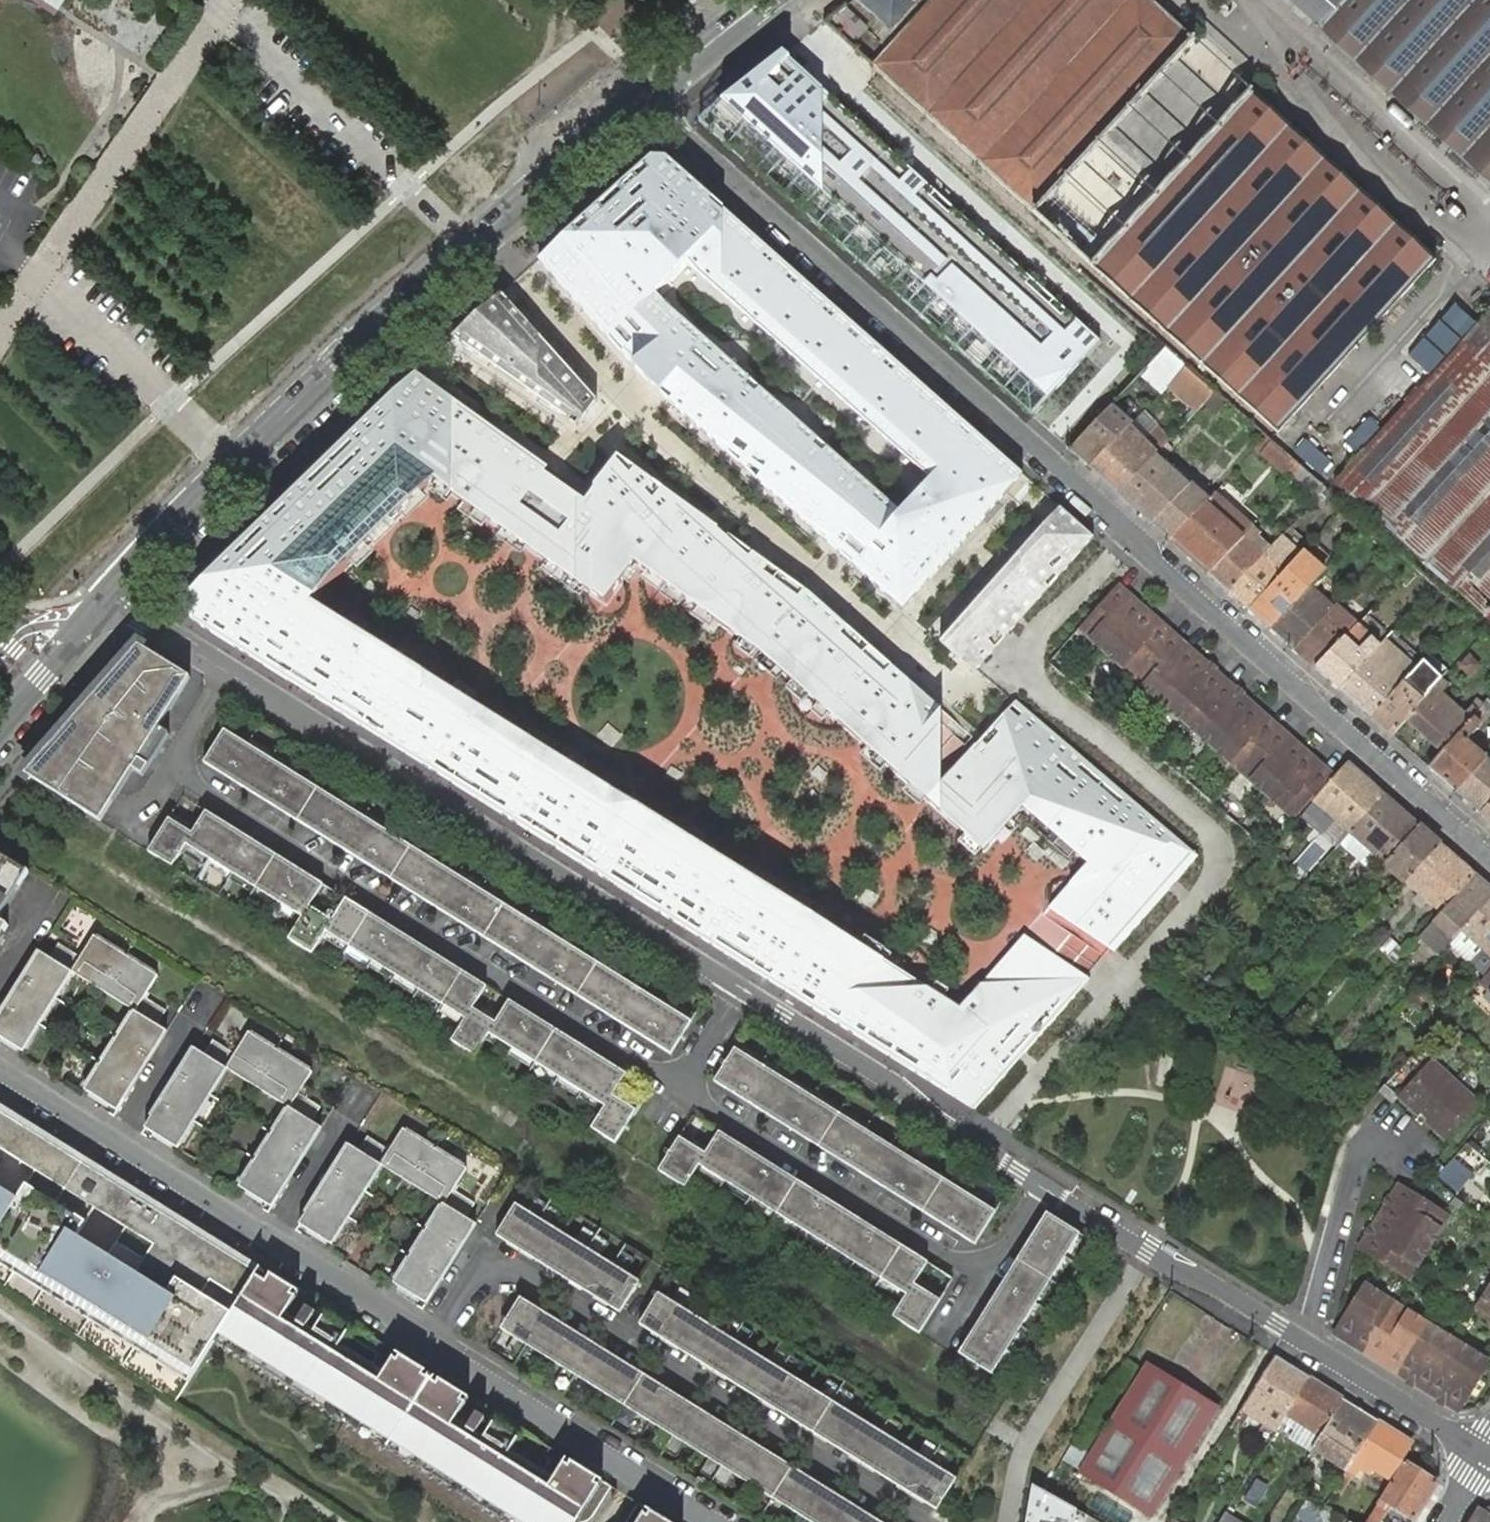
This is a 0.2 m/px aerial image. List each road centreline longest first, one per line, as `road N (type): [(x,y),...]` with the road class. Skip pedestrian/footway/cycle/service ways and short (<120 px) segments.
road 1 (residential): [(641,95),(1489,860)]
road 2 (secondary): [(641,95),(231,465),(111,596)]
road 3 (residential): [(226,671),(184,743),(192,784),(679,1090)]
road 4 (residential): [(742,990),(226,671)]
road 5 (residential): [(432,1343),(475,1276),(507,1267),(924,1521)]
road 6 (residential): [(1045,1191),(1222,1290),(1482,1454)]
road 7 (residential): [(432,1343),(0,1074)]
road 8 (residential): [(679,1090),(949,1260),(995,1259),(1045,1191)]
road 9 (residential): [(742,990),(1045,1191)]
road 10 (residential): [(711,1521),(432,1343)]
road 11 (secondary): [(111,596),(0,724)]
road 12 (secondary): [(765,0),(641,95)]
road 13 (residential): [(226,671),(111,596)]

